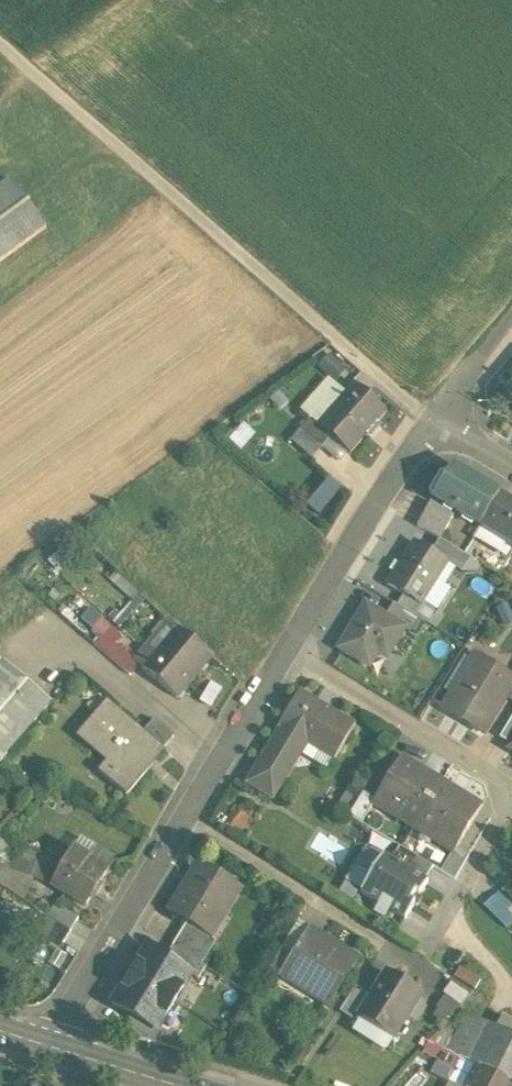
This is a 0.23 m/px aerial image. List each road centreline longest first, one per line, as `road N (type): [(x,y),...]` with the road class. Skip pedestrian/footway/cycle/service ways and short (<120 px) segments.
road 1 (residential): [(51,1051),(287,651)]
road 2 (residential): [(287,651),(435,419)]
road 3 (residential): [(287,651),(511,786)]
road 4 (residential): [(511,796),(448,920),(511,992)]
road 5 (residential): [(435,419),(511,320)]

